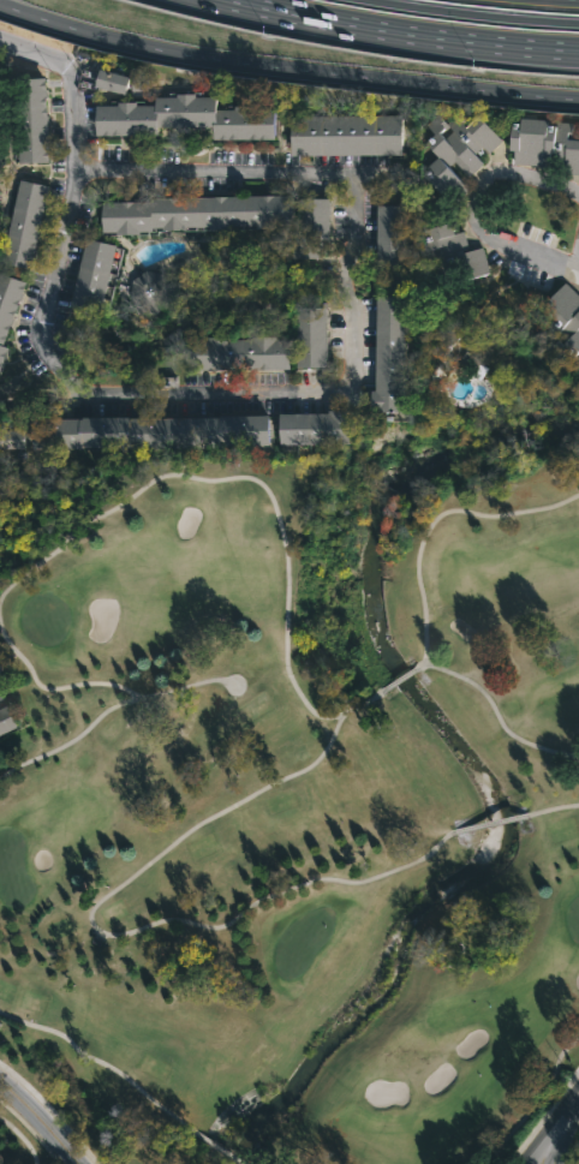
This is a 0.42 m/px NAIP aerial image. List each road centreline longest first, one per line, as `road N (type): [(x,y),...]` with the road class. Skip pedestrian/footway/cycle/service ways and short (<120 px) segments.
road 1 (motorway): [(0,5),(214,59),(578,99)]
road 2 (motorway): [(229,0),(380,30),(578,51)]
road 3 (motorway): [(373,0),(578,23)]

